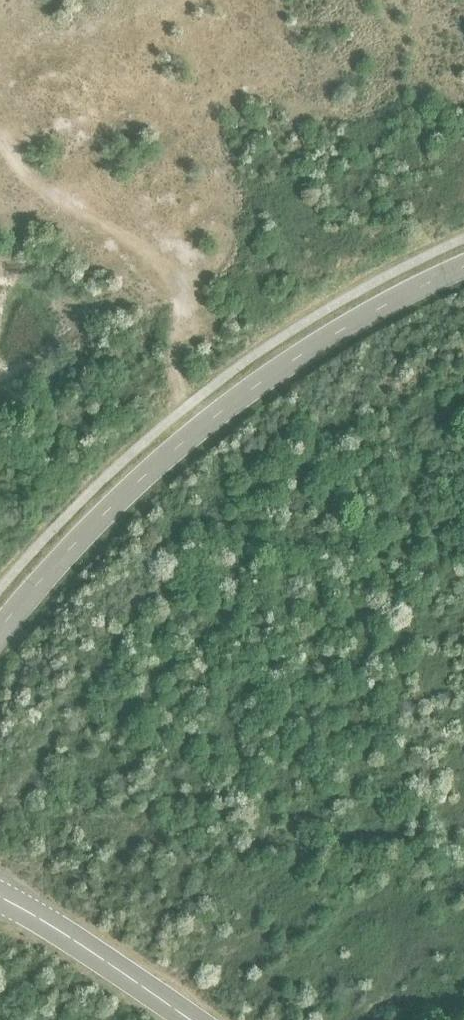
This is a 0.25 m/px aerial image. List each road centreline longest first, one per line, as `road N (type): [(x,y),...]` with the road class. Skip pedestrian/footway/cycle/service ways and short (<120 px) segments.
road 1 (unclassified): [(0,627),(77,539),(215,416),(340,329),(463,266)]
road 2 (track): [(203,426),(175,366),(181,307),(175,281),(145,251),(48,191),(0,138)]
road 3 (unclassified): [(190,1019),(45,919),(0,897)]

